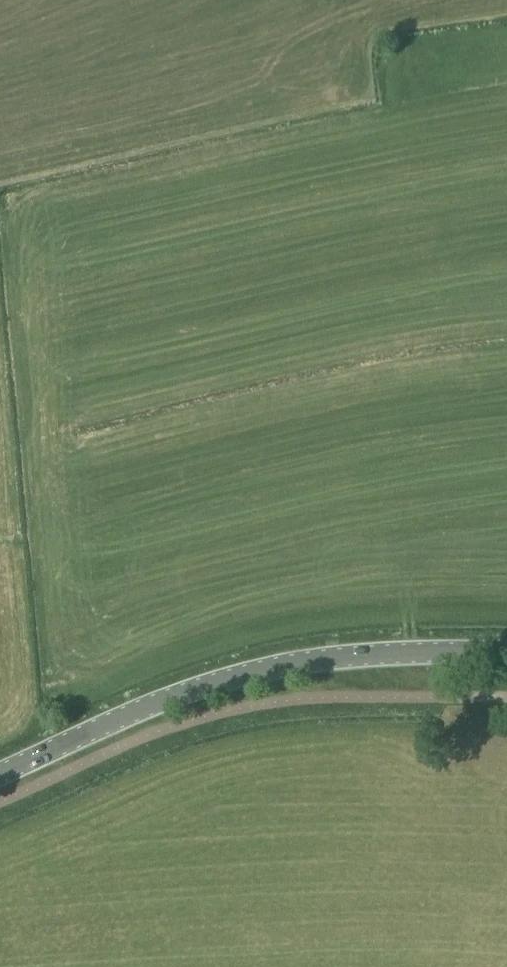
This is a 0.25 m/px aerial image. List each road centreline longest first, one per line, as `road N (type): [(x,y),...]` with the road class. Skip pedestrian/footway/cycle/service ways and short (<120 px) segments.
road 1 (tertiary): [(0,777),(254,673),(377,653),(506,653)]

